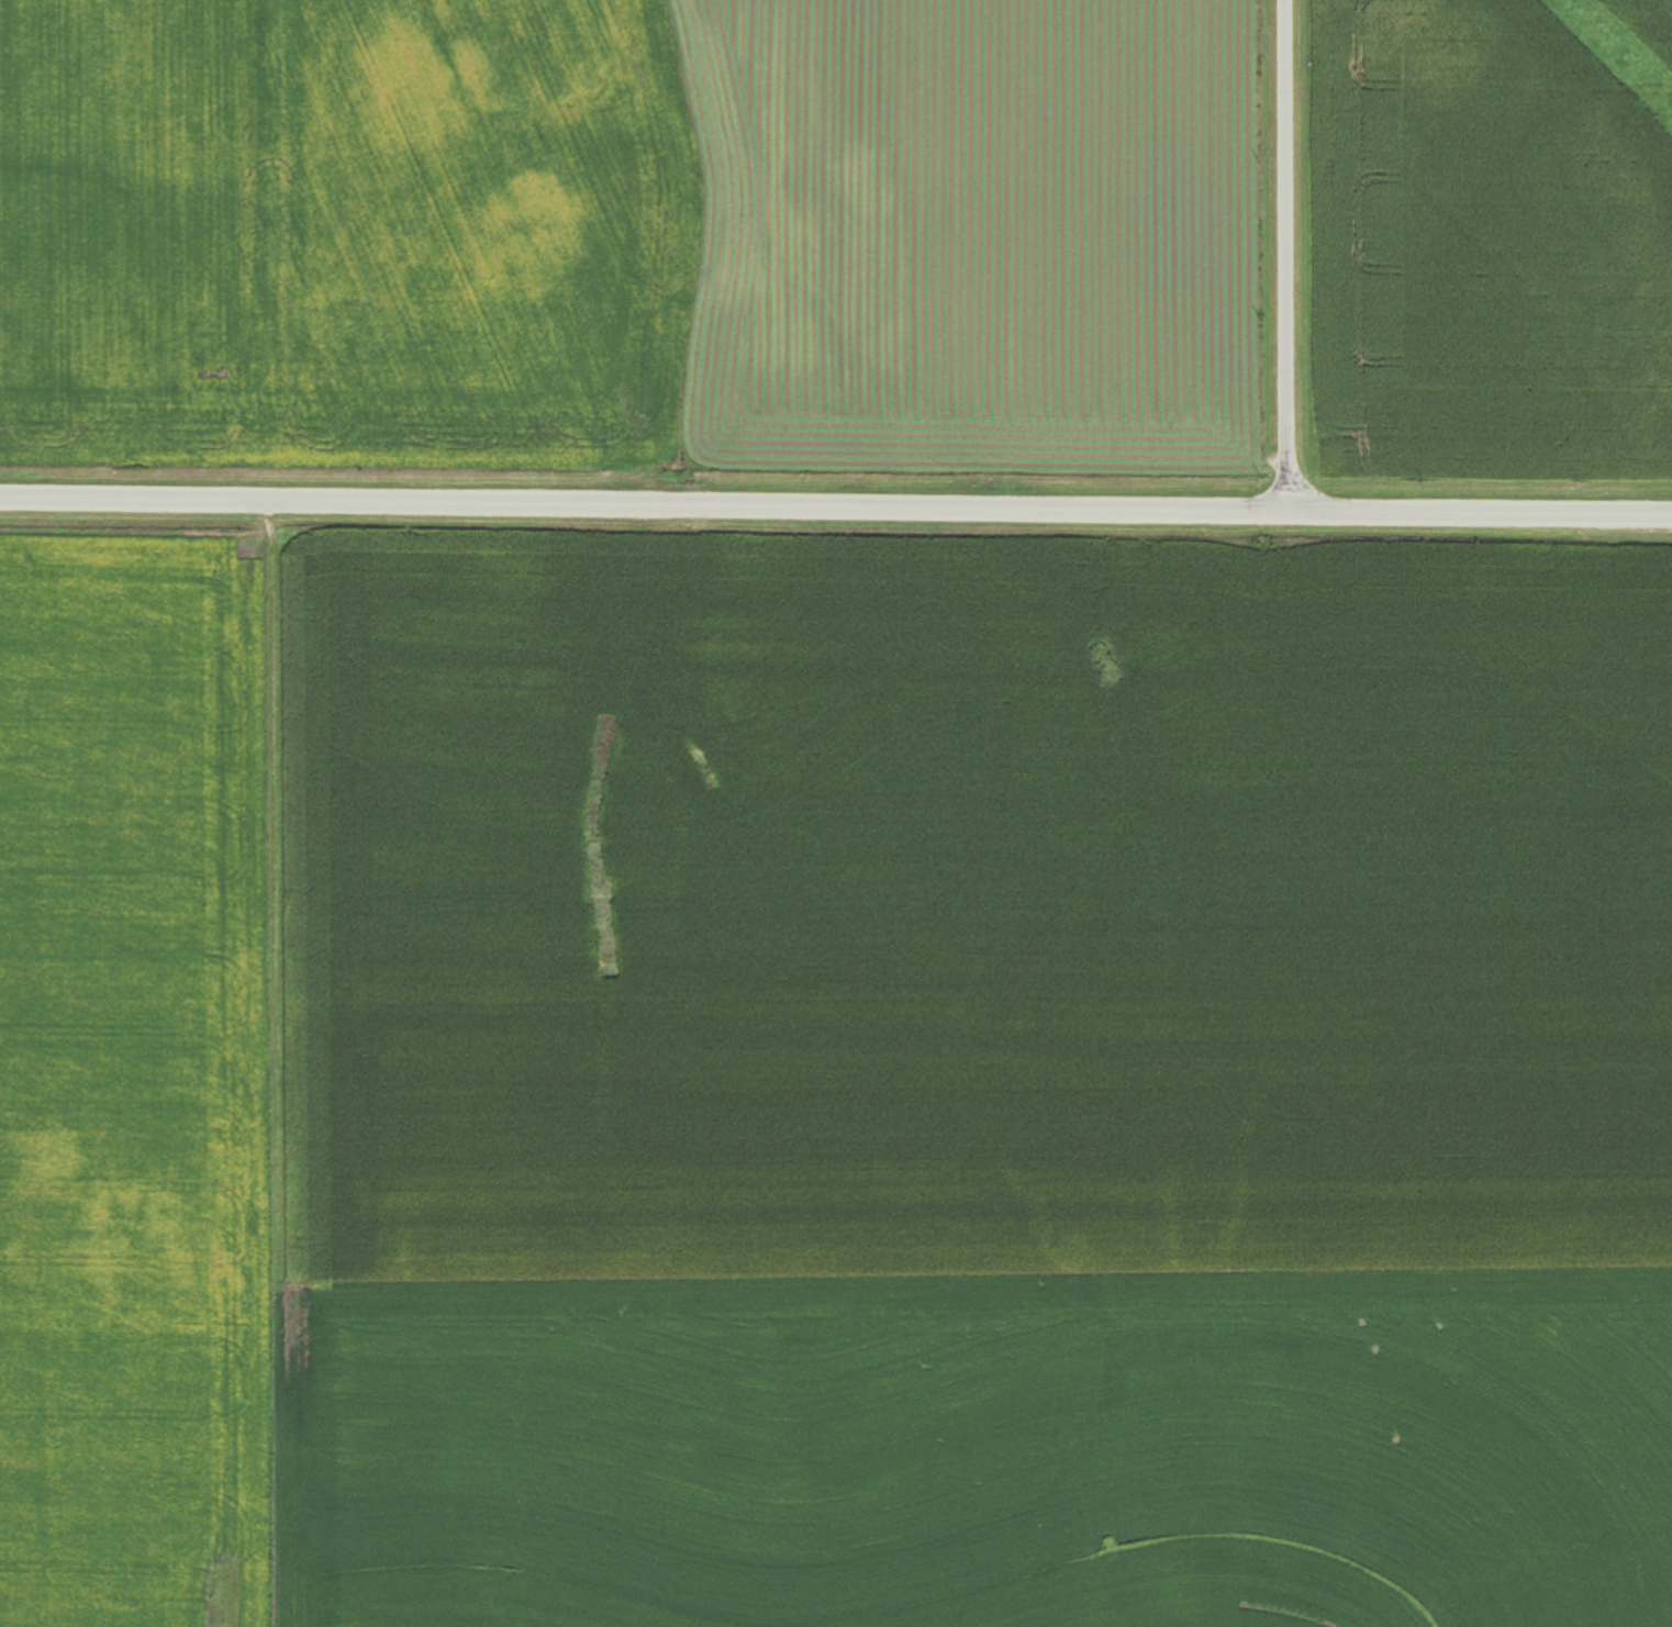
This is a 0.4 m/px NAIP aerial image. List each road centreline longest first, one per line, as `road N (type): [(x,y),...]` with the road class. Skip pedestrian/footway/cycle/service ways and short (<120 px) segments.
road 1 (secondary): [(1671,518),(0,462)]
road 2 (residential): [(1294,511),(1288,0)]

